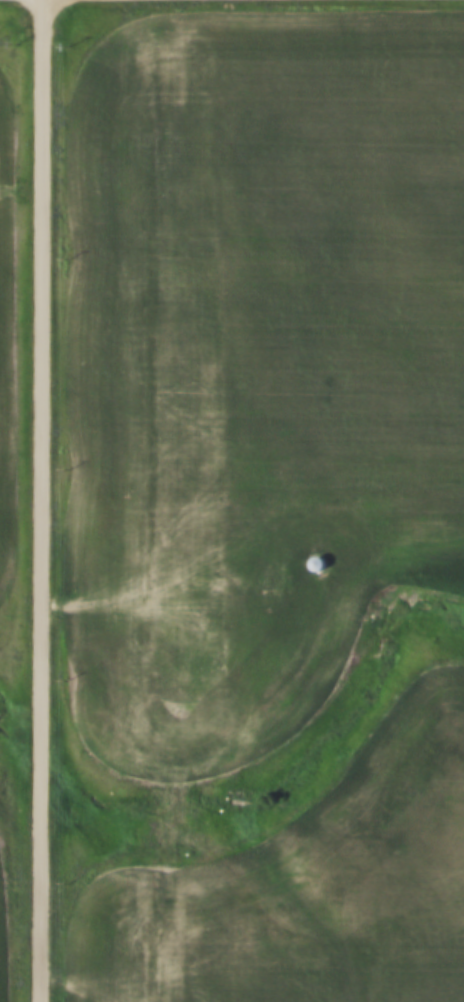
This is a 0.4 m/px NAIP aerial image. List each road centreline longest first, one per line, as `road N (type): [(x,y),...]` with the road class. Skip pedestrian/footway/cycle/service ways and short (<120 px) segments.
road 1 (residential): [(42,1001),(45,0)]
road 2 (track): [(271,583),(43,607)]

